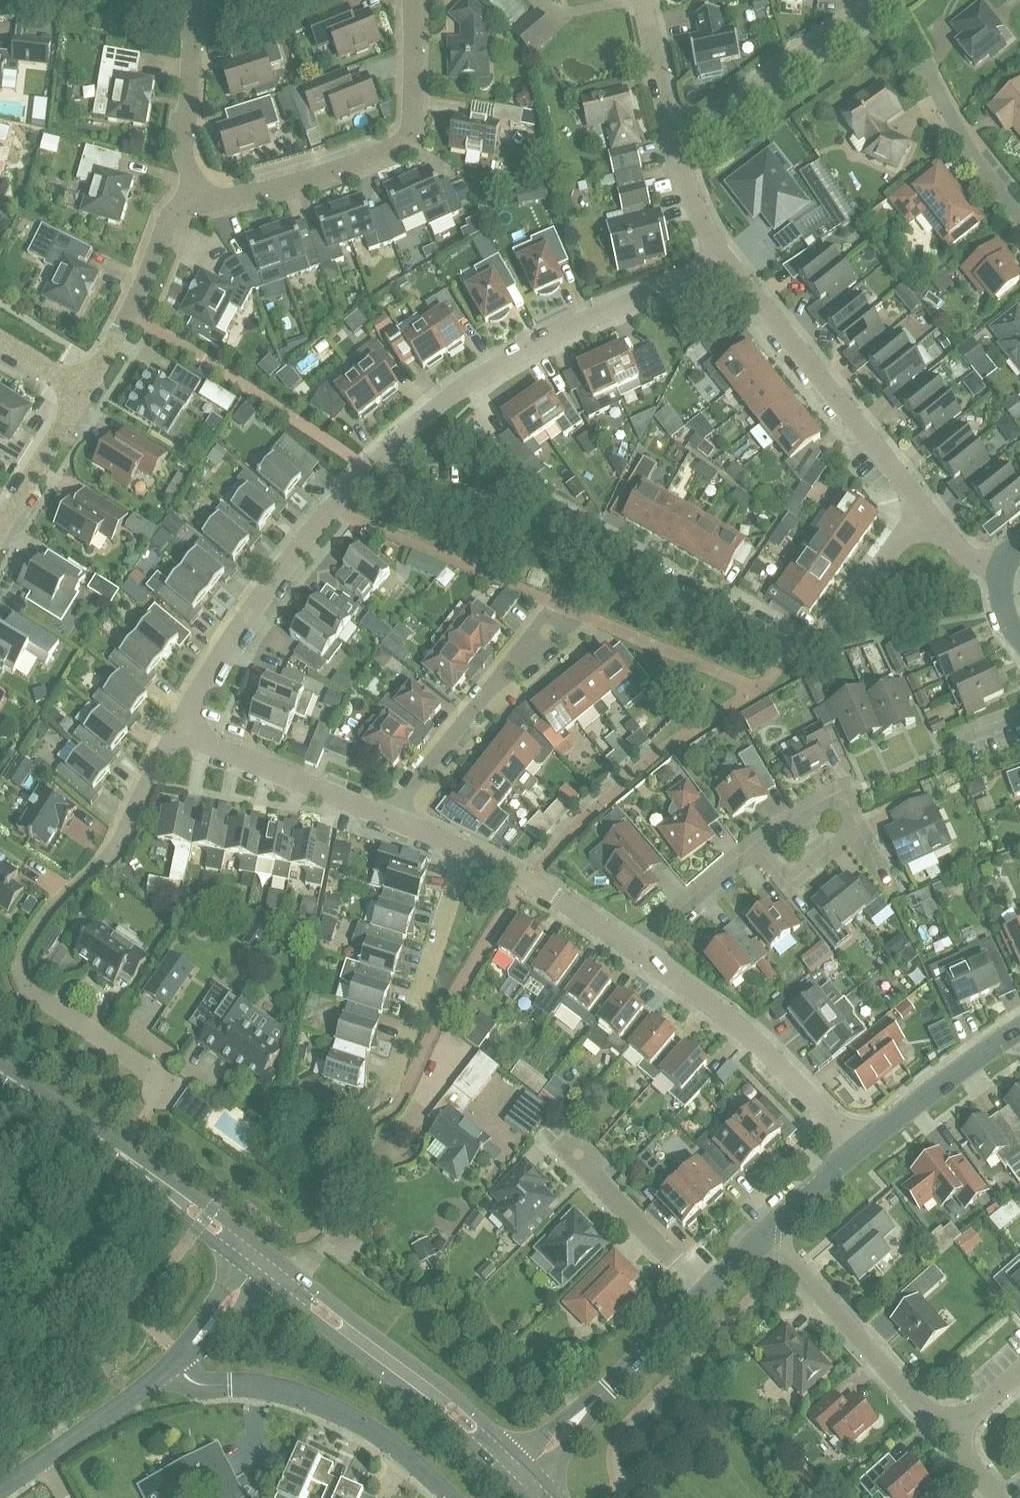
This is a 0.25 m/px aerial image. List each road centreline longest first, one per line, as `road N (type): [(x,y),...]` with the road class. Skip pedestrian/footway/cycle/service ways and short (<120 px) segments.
road 1 (residential): [(371,468),(428,491),(529,500),(785,643),(813,651),(835,636)]
road 2 (residential): [(166,1083),(35,993),(24,952),(49,913),(115,849),(180,733)]
road 3 (residential): [(371,468),(446,400),(530,349),(728,269)]
road 4 (residential): [(414,0),(410,138),(280,190),(202,203)]
road 5 (secondary): [(526,1471),(263,1261)]
road 6 (residential): [(180,733),(244,606),(371,468)]
road 7 (secondary): [(263,1261),(0,1072)]
road 8 (residential): [(448,1497),(382,1436),(352,1420),(289,1393),(195,1384),(178,1361)]
road 9 (residential): [(924,515),(728,269)]
road 10 (residential): [(858,1153),(743,1029),(639,954)]
road 11 (residential): [(372,1123),(469,854)]
road 12 (residential): [(395,820),(469,720),(569,611)]
road 13 (residential): [(955,1433),(772,1234)]
road 14 (residential): [(880,0),(870,18),(791,64),(676,149)]
road 15 (residential): [(526,1471),(708,1298)]
road 16 (residential): [(708,1298),(549,1129)]
road 17 (residential): [(395,820),(180,733)]
road 18 (residential): [(86,392),(171,220),(202,203)]
road 19 (residential): [(758,844),(844,792),(859,831),(790,880)]
road 20 (residential): [(202,203),(187,153),(195,0)]
road 21 (residential): [(858,1153),(1019,1035)]
road 22 (residential): [(639,954),(530,879),(469,854)]
road 23 (residential): [(1019,217),(914,67)]
road 24 (residential): [(0,535),(86,392)]
road 25 (residential): [(45,1460),(178,1361)]
road 26 (residential): [(835,636),(996,606)]
road 27 (residential): [(639,954),(696,890),(758,844)]
road 28 (residential): [(676,149),(643,0)]
road 29 (residential): [(835,636),(924,515)]
road 30 (residential): [(728,269),(696,211),(676,149)]
road 31 (residential): [(178,1361),(263,1261)]

